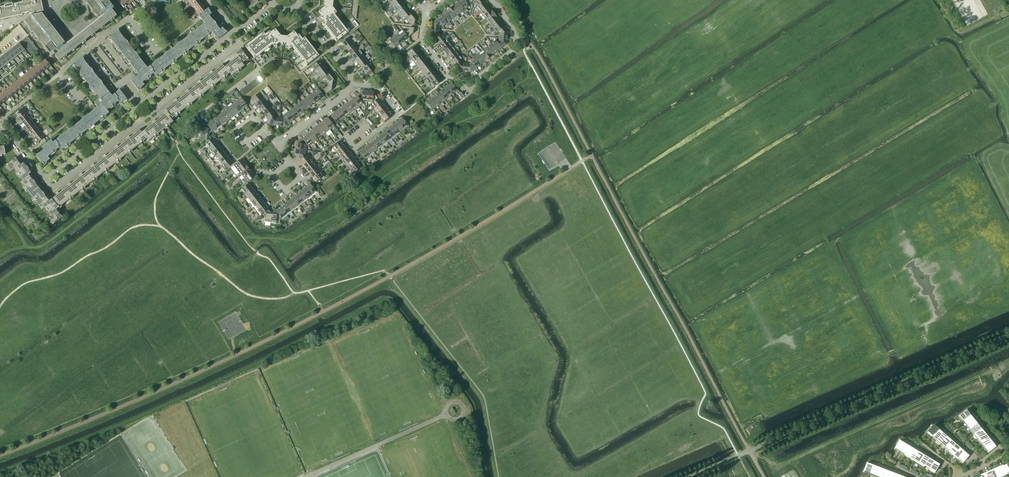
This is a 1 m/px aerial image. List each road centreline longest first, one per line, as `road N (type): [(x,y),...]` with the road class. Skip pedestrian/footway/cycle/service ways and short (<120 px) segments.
road 1 (residential): [(226,37),(233,47),(151,112),(59,184),(45,179)]
road 2 (residential): [(428,13),(421,38),(450,76),(475,80),(514,48),(513,27),(491,0)]
road 3 (residential): [(45,179),(141,104)]

